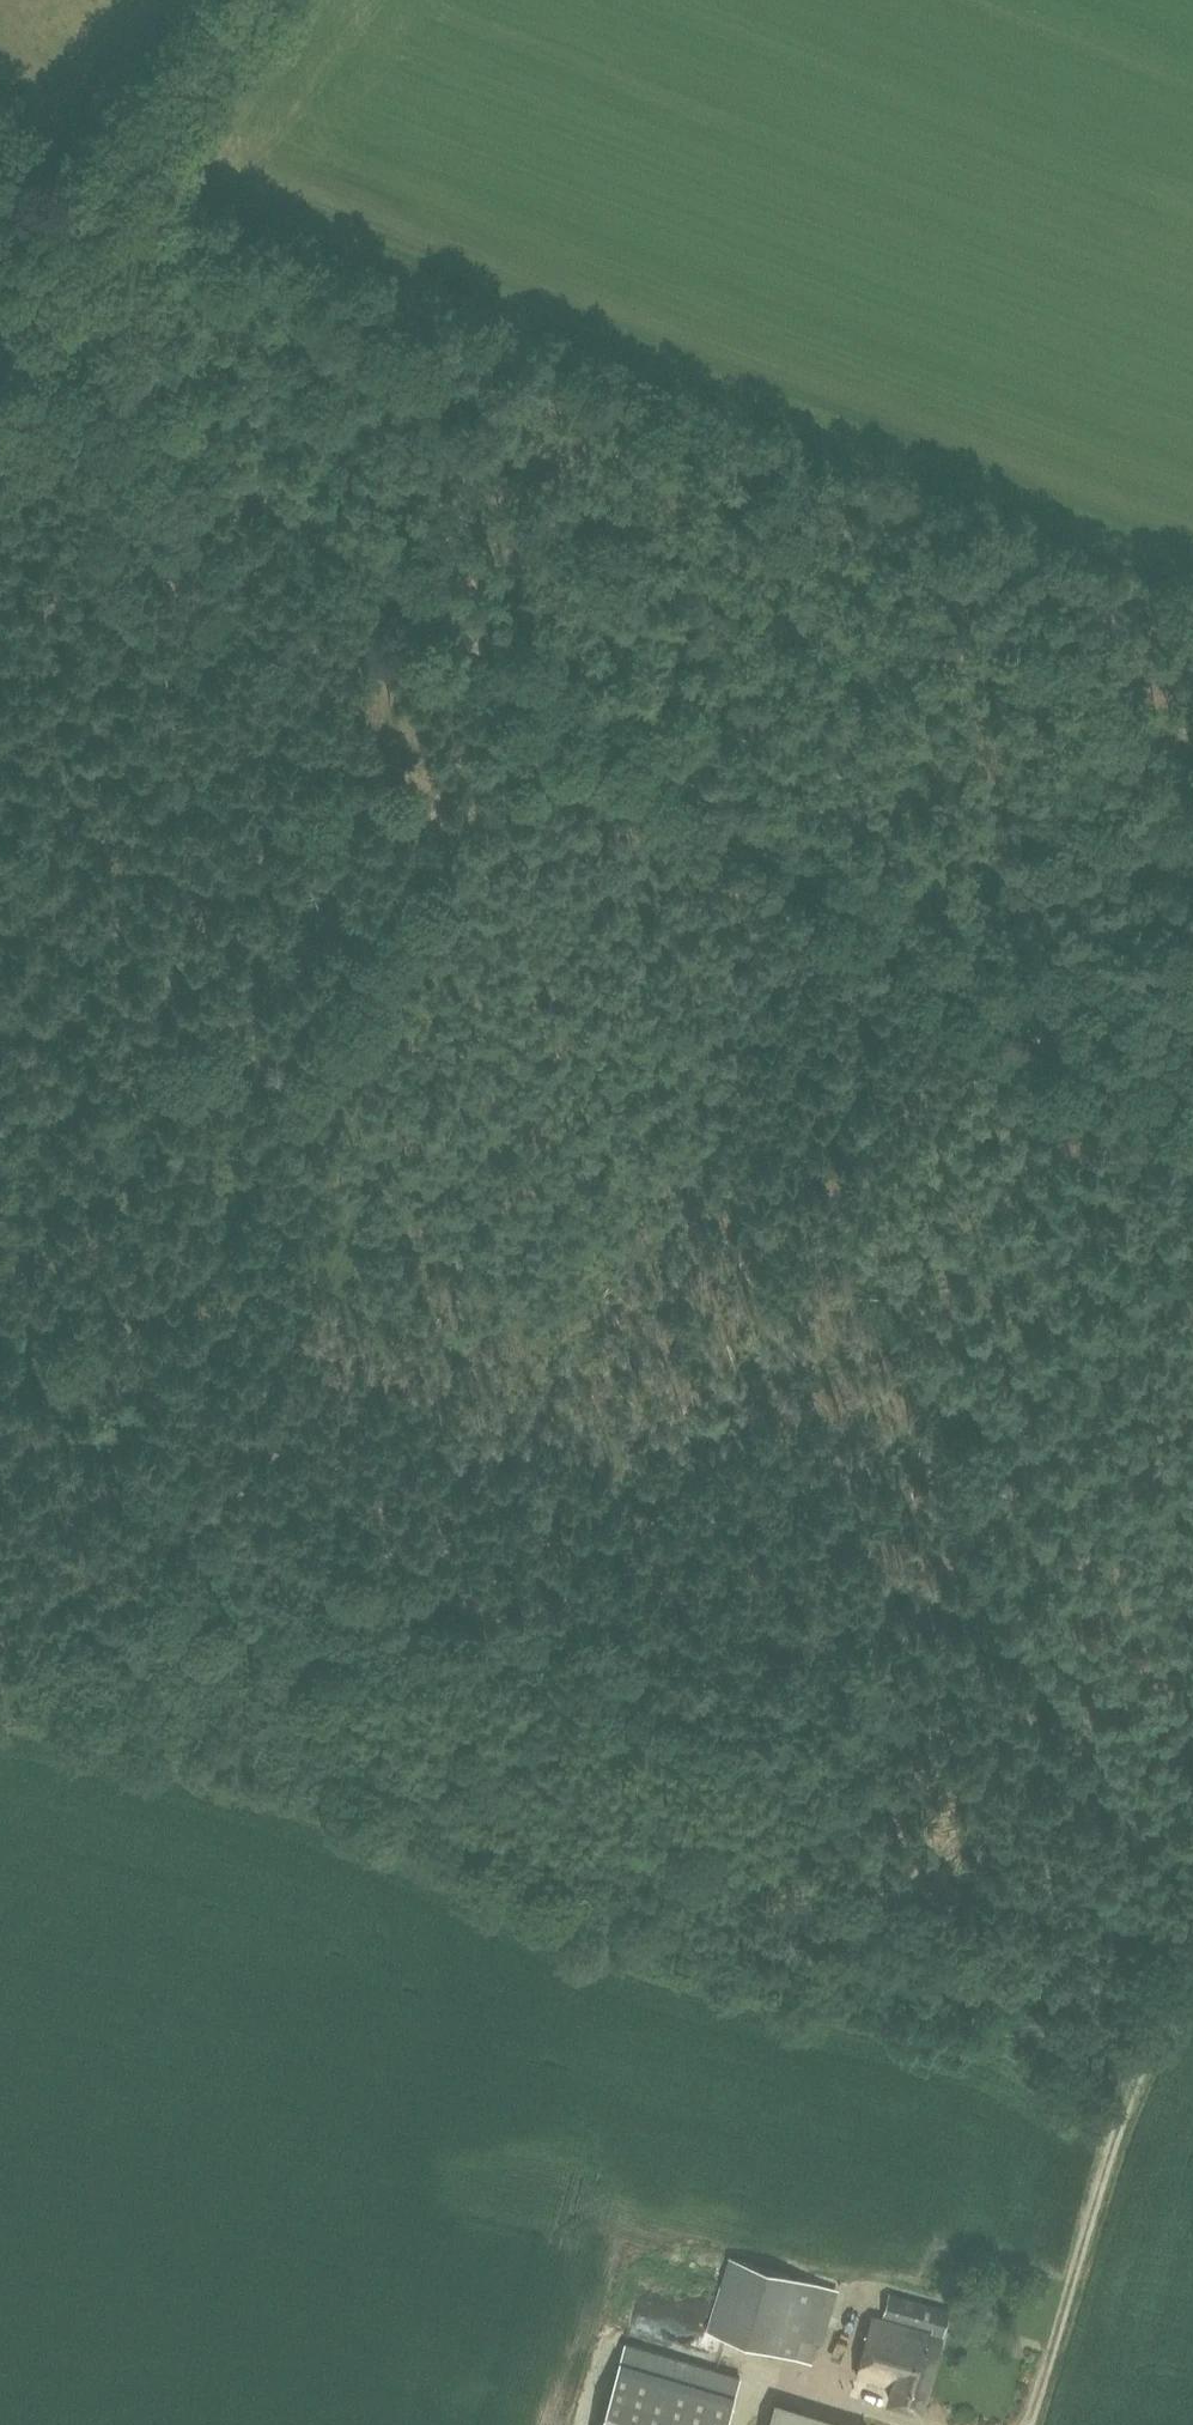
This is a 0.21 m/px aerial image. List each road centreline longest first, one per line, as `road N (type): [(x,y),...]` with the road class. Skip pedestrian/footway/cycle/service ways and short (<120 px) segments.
road 1 (unclassified): [(1192,1137),(521,658),(7,317)]
road 2 (unclassified): [(7,317),(253,0)]
road 3 (track): [(977,982),(1192,947)]

